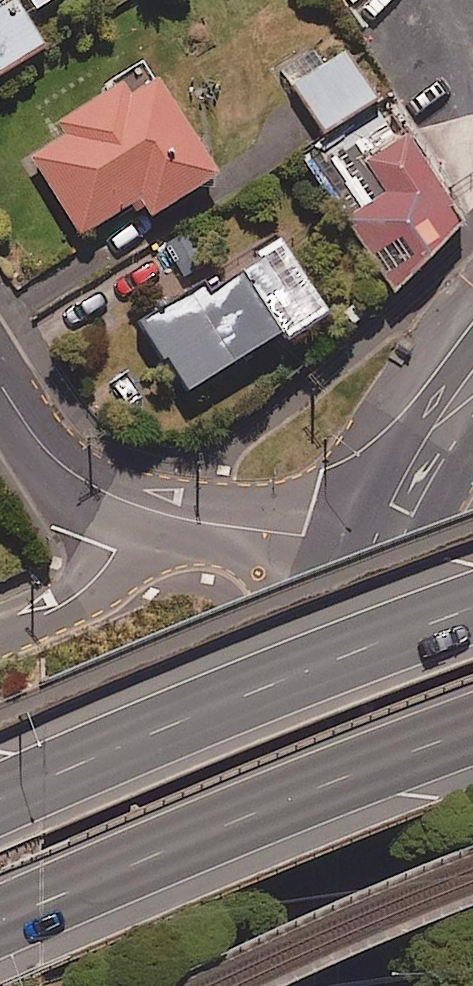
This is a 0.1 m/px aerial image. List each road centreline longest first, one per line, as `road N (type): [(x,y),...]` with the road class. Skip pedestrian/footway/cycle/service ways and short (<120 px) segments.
road 1 (motorway): [(0,799),(472,609)]
road 2 (motorway): [(472,732),(0,921)]
road 3 (secondary): [(329,985),(332,744),(390,541)]
road 4 (residential): [(129,507),(390,541)]
road 5 (residential): [(0,631),(78,597),(100,576),(129,507)]
road 6 (residential): [(0,386),(57,461),(85,487),(129,507)]
road 7 (secondary): [(390,541),(435,442),(472,389)]

